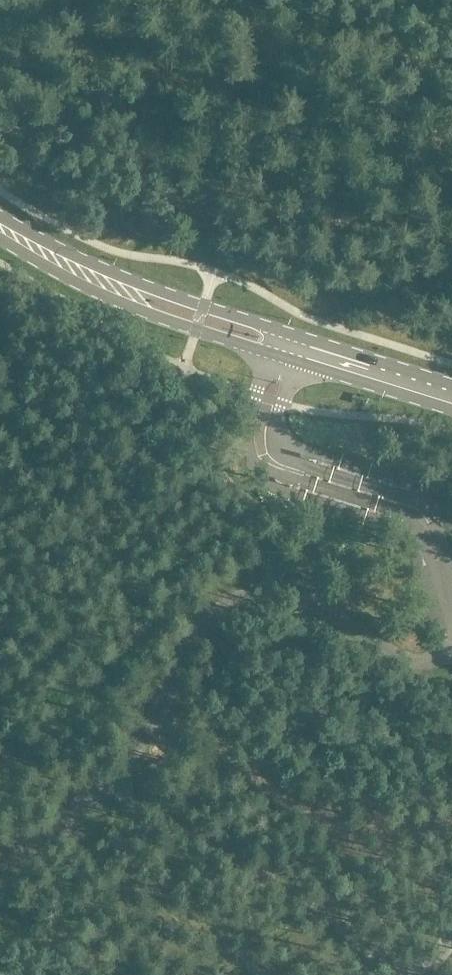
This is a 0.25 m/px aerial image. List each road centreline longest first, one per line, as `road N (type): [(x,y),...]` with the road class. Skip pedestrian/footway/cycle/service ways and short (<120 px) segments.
road 1 (primary): [(0,238),(145,311),(451,411)]
road 2 (primary): [(451,385),(155,290),(0,217)]
road 3 (track): [(0,17),(183,7),(449,65)]

